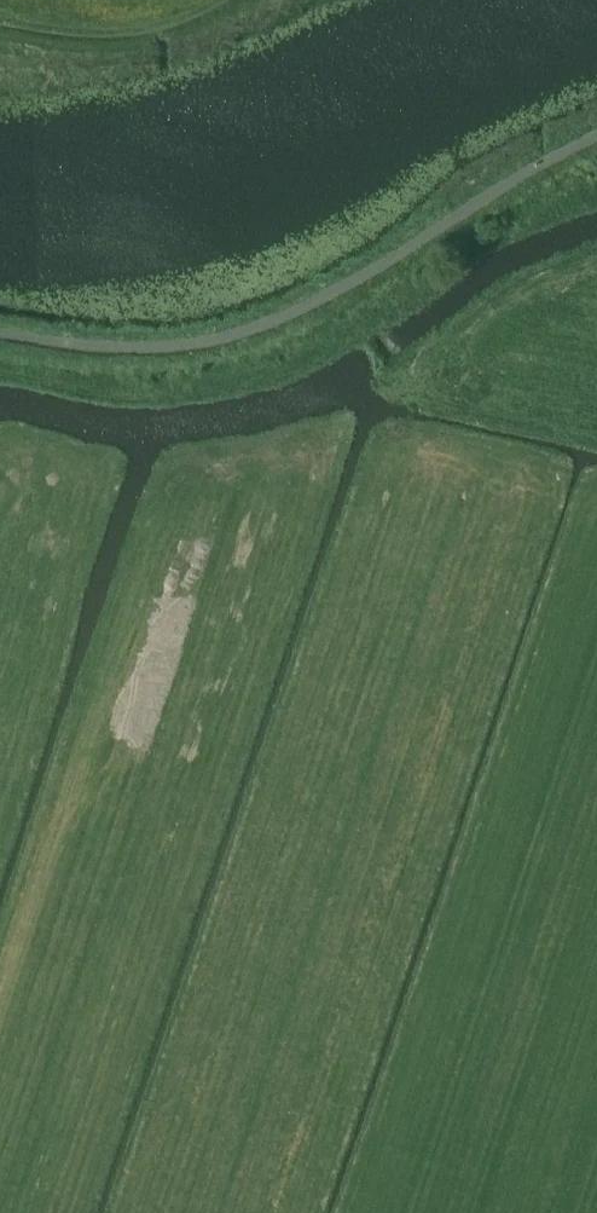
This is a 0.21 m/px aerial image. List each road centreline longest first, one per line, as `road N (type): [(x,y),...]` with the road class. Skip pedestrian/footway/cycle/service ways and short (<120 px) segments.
road 1 (track): [(205,0),(92,39),(0,26)]

